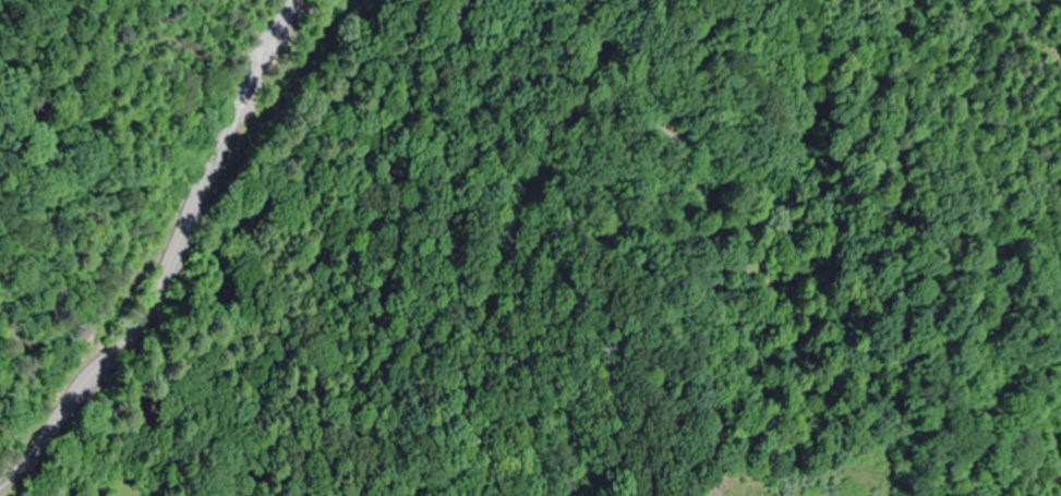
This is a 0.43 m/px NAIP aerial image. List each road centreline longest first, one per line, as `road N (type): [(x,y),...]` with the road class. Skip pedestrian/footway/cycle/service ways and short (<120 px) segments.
road 1 (tertiary): [(0,478),(57,420),(137,314),(244,83),(293,0)]

